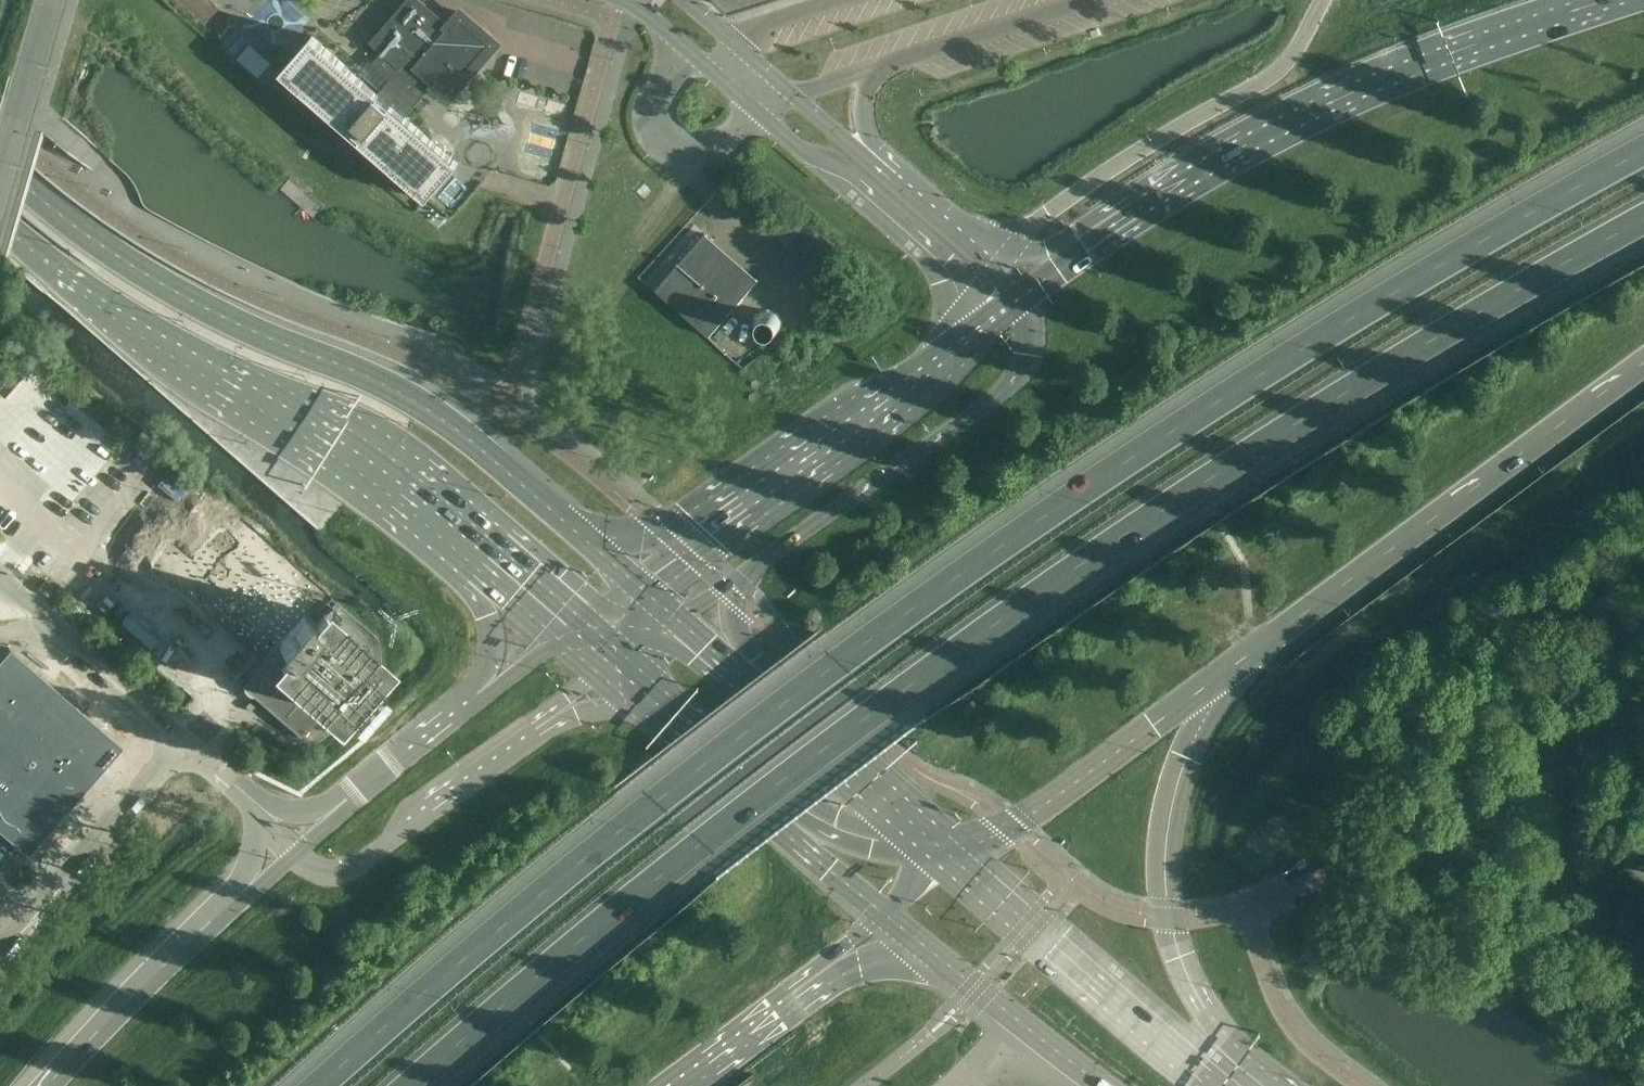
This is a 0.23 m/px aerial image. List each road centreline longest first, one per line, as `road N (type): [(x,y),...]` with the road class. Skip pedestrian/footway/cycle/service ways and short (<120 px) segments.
road 1 (trunk): [(1643,152),(1507,223),(1003,545),(658,801),(318,1085)]
road 2 (trunk): [(411,1085),(702,842),(1042,592),(1245,456),(1643,225)]
road 3 (secondary): [(578,534),(441,419),(168,289),(63,225),(0,168)]
road 4 (trunk): [(1637,0),(1359,98),(1228,164),(1074,257)]
road 5 (secondary): [(0,226),(100,308),(328,452),(480,570)]
road 6 (trunk): [(1231,667),(1643,370)]
road 7 (trunk): [(1253,1085),(1204,1015),(1169,925),(1165,886),(1172,792),(1231,667)]
road 8 (unclassified): [(742,576),(1014,393),(1031,354),(1030,323),(1017,299)]
road 9 (tertiary): [(1243,1085),(1154,1032),(935,845)]
road 10 (trunk): [(935,845),(979,843),(1016,825),(1231,667)]
road 11 (unclassified): [(753,113),(926,260),(947,291),(948,353)]
road 12 (secondary): [(948,353),(698,535)]
road 13 (unclassified): [(295,855),(320,868),(355,866),(540,735)]
road 14 (residential): [(0,948),(179,738)]
road 15 (trunk): [(240,895),(48,1085)]
road 16 (unclassified): [(179,738),(0,581)]
road 17 (residential): [(874,71),(1095,0)]
road 18 (secondary): [(935,845),(766,697)]
road 19 (unclassified): [(701,64),(675,73),(657,94),(654,118),(664,139),(684,152),(707,153),(753,113)]
road 20 (tertiary): [(945,964),(1097,1085)]
road 21 (secondary): [(765,817),(935,845)]
road 22 (unclassified): [(0,164),(48,0)]
road 23 (secondary): [(636,708),(765,817)]
road 24 (secondary): [(474,704),(352,805)]
road 25 (secondary): [(765,817),(886,916)]
road 26 (trunk): [(797,1000),(872,964),(945,964)]
road 27 (trunk): [(679,1085),(797,1000)]
road 28 (unclassified): [(972,252),(869,160)]
road 29 (secondary): [(480,570),(491,645),(474,704)]
road 30 (secondary): [(766,697),(756,659),(734,622),(742,576)]
road 31 (trunk): [(797,1000),(886,916)]
road 32 (residential): [(845,0),(732,45)]
road 33 (secondary): [(698,535),(578,534)]

